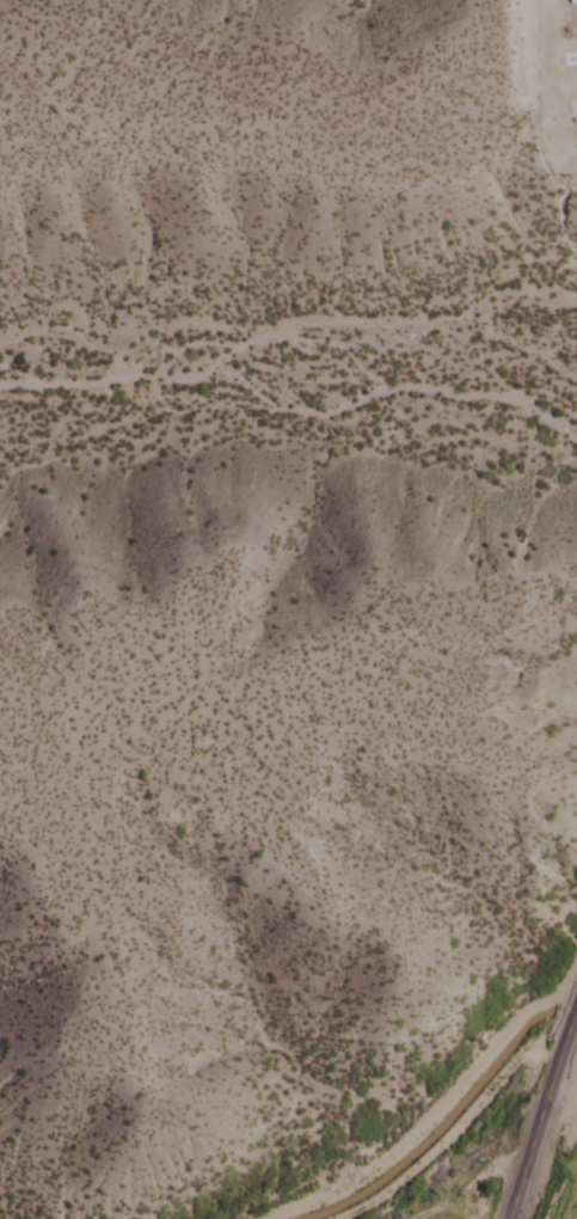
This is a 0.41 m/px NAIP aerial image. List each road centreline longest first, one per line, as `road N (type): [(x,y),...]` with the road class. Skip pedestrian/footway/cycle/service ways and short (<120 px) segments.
road 1 (secondary): [(495,1218),(576,970)]

